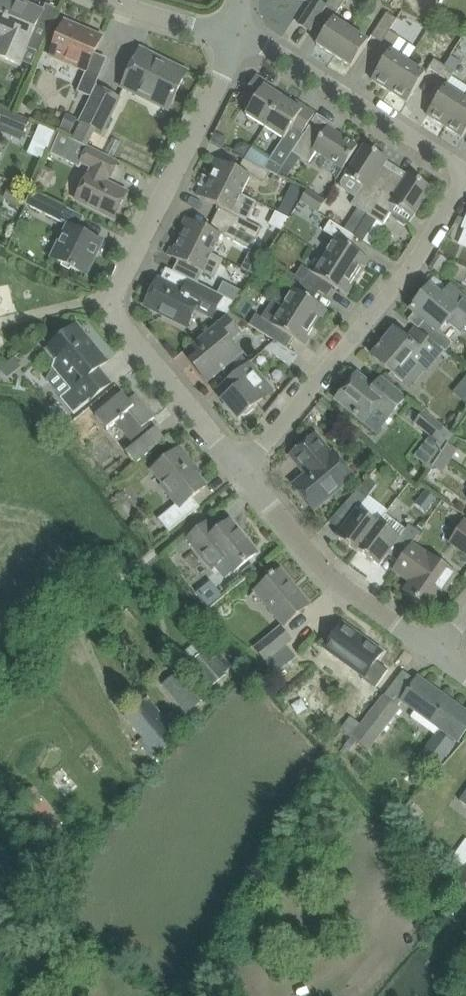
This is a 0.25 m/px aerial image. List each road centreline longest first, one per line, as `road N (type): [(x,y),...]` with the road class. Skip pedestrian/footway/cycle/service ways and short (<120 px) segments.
road 1 (residential): [(240,467),(117,318),(115,295),(224,77),(233,34)]
road 2 (residential): [(240,467),(415,262),(465,172)]
road 3 (residential): [(465,172),(267,46),(233,34)]
road 4 (residential): [(434,651),(330,576),(248,477)]
road 5 (residential): [(144,564),(248,477)]
road 6 (residential): [(233,34),(116,0)]

